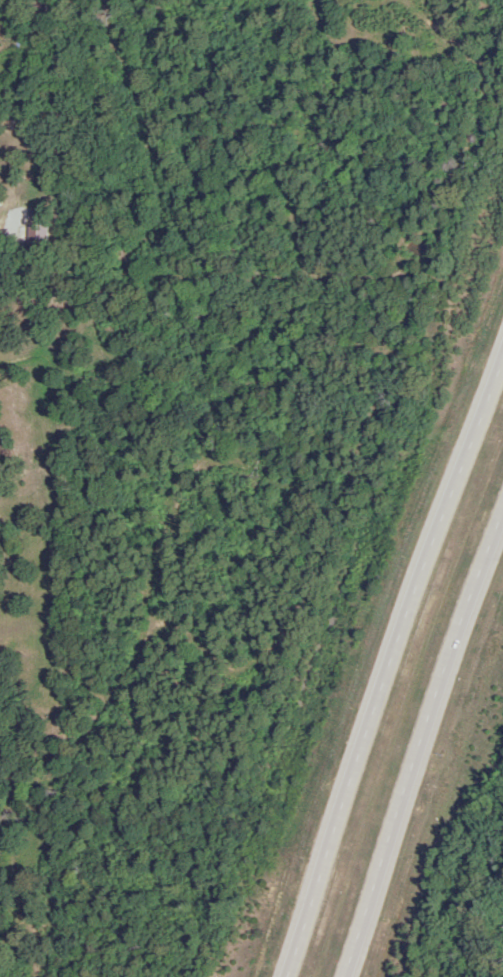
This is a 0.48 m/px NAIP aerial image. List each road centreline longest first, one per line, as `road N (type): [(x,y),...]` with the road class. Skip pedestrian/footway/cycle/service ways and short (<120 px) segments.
road 1 (motorway): [(502,349),(286,976)]
road 2 (motorway): [(346,976),(502,536)]

